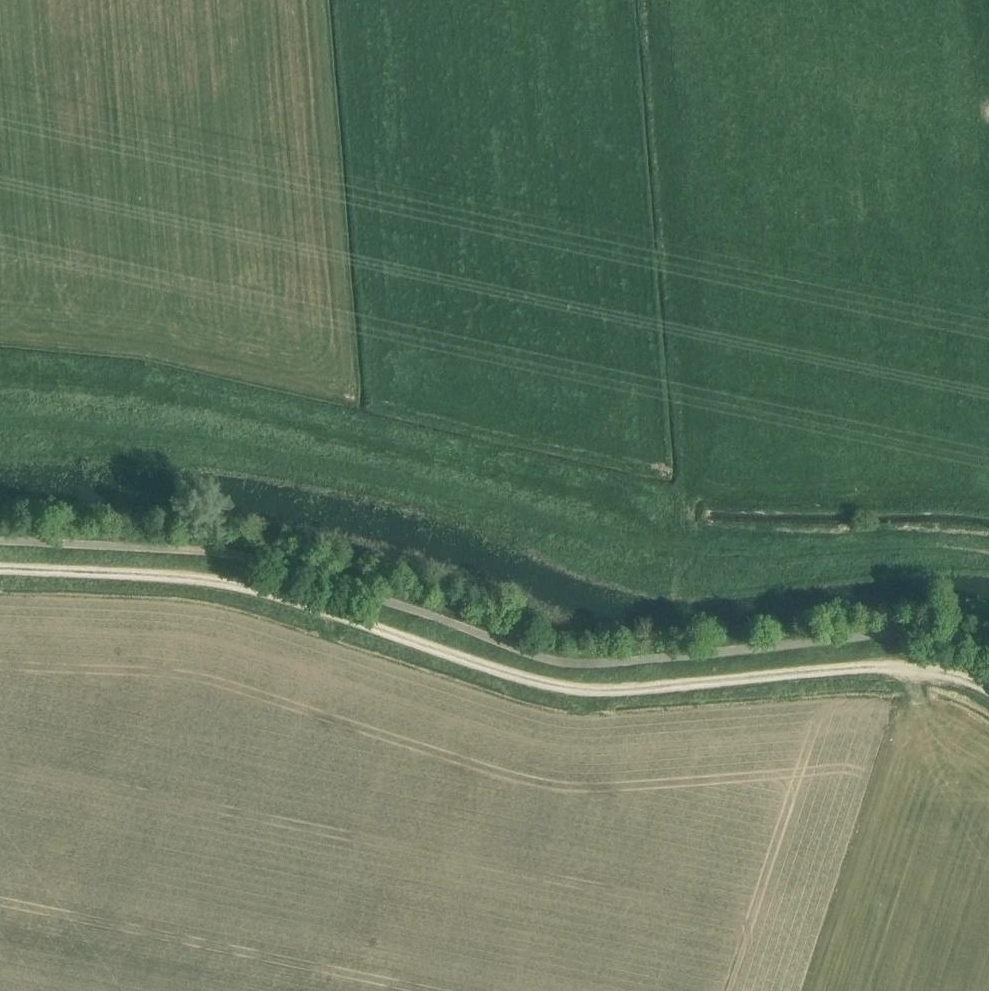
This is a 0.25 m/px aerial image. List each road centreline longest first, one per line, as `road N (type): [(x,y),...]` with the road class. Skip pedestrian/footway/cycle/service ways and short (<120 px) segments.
road 1 (track): [(0,567),(228,583),(386,647),(576,702),(870,667),(937,669),(988,689)]

